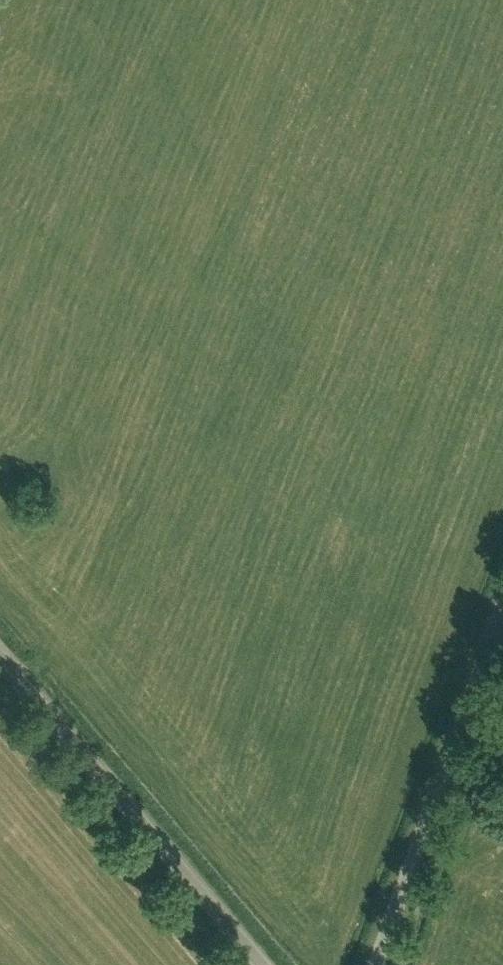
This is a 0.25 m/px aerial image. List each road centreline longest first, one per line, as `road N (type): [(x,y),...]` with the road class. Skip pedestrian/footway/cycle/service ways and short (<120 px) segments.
road 1 (unclassified): [(261,964),(0,661)]
road 2 (unclassified): [(375,964),(502,606)]

